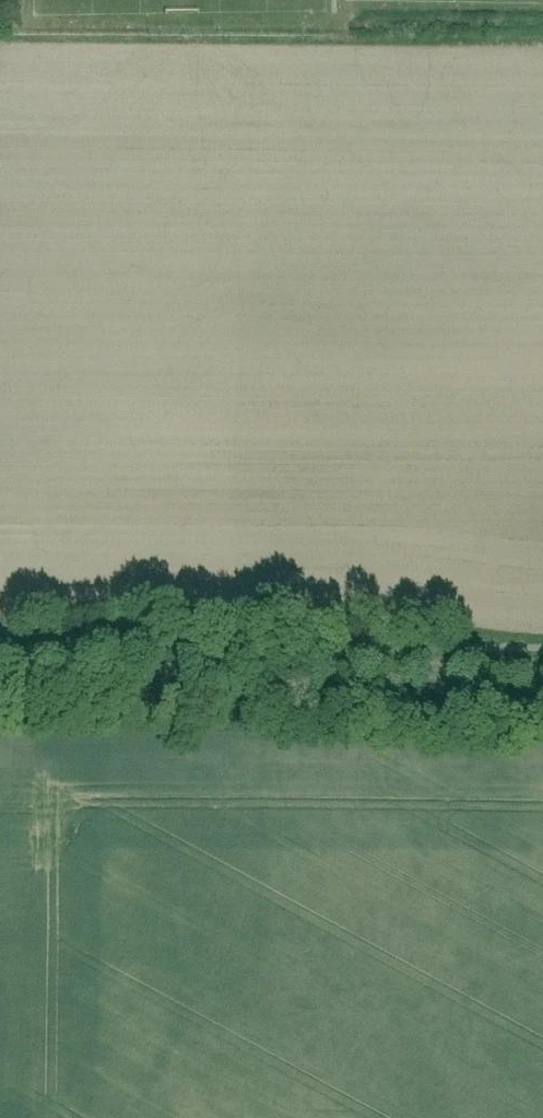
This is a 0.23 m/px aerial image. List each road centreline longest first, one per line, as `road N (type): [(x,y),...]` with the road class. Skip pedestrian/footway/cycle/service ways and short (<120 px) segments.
road 1 (residential): [(0,669),(542,672)]

